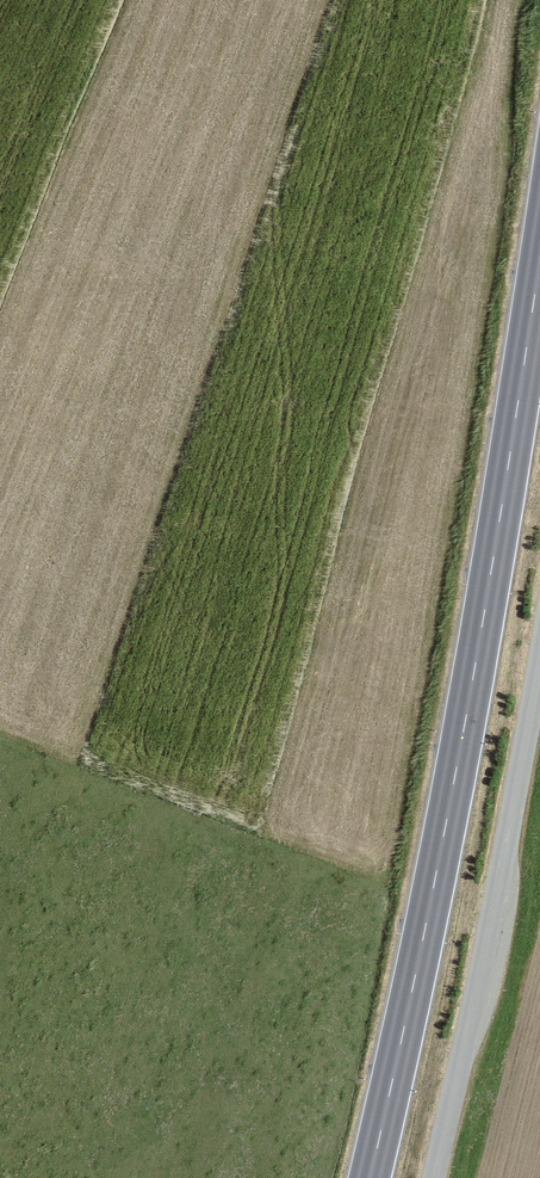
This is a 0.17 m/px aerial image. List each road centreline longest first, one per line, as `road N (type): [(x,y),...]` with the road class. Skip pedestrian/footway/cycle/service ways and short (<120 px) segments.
road 1 (secondary): [(364,1177),(460,758),(539,270)]
road 2 (track): [(539,658),(431,1177)]

